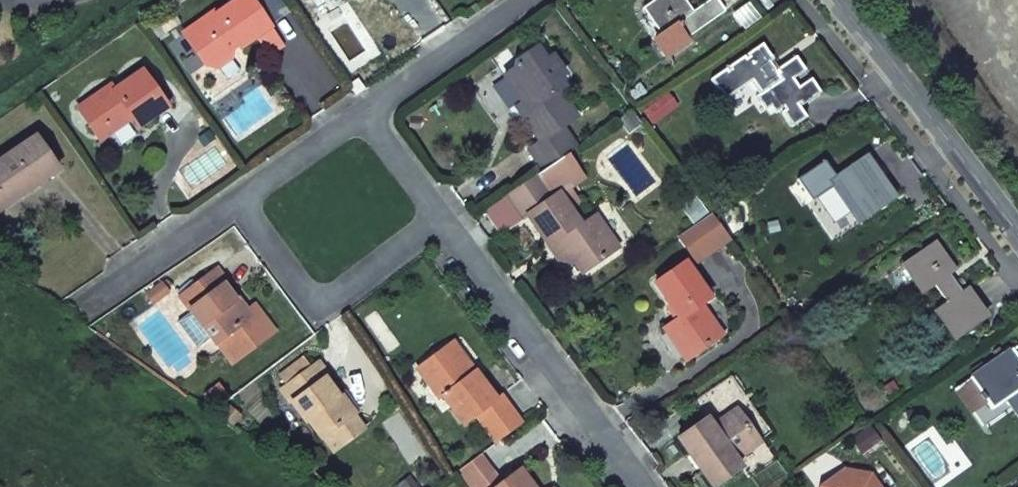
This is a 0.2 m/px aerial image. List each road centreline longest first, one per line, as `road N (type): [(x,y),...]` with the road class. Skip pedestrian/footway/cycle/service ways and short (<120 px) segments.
road 1 (residential): [(441,213),(646,486)]
road 2 (residential): [(1017,243),(828,0)]
road 3 (residential): [(236,200),(317,307),(441,213)]
road 4 (residential): [(523,0),(363,110)]
road 5 (residential): [(236,200),(89,305)]
road 6 (residential): [(363,110),(236,200)]
road 7 (residential): [(363,110),(441,213)]

